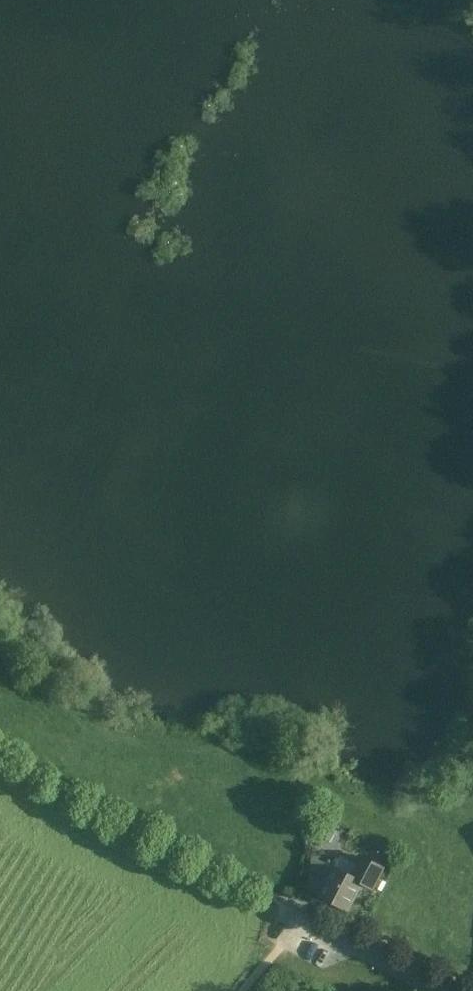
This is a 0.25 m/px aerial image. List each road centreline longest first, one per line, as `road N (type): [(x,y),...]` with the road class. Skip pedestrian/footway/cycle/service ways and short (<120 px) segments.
road 1 (residential): [(313,918),(434,990)]

